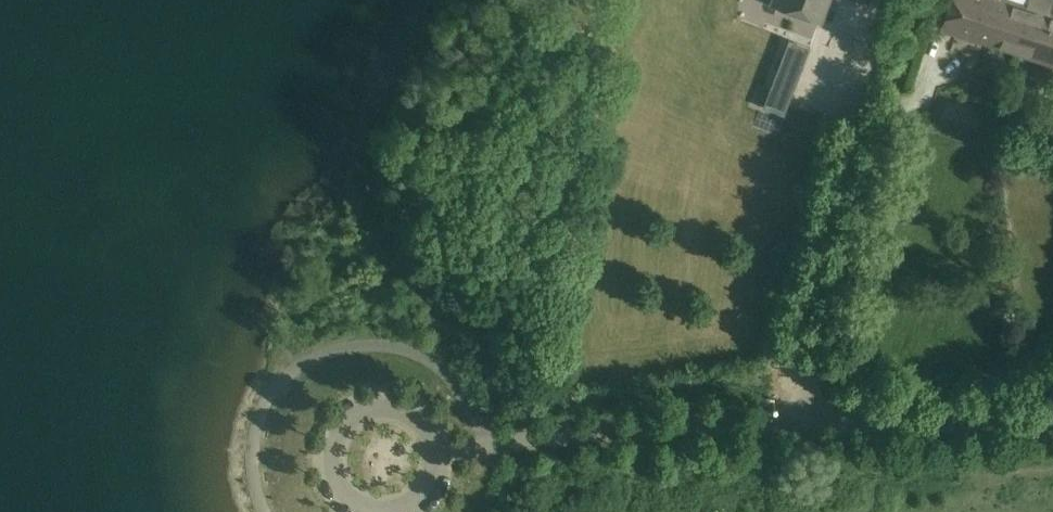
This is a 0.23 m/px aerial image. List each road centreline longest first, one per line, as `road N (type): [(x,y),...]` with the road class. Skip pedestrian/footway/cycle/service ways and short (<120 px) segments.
road 1 (unclassified): [(431,454),(667,427),(801,422)]
road 2 (residential): [(801,422),(1052,419)]
road 3 (unclassified): [(333,462),(351,498),(378,509),(398,506),(423,488),(431,454)]
road 4 (unclassified): [(431,454),(411,421),(380,411),(342,432),(333,462)]

